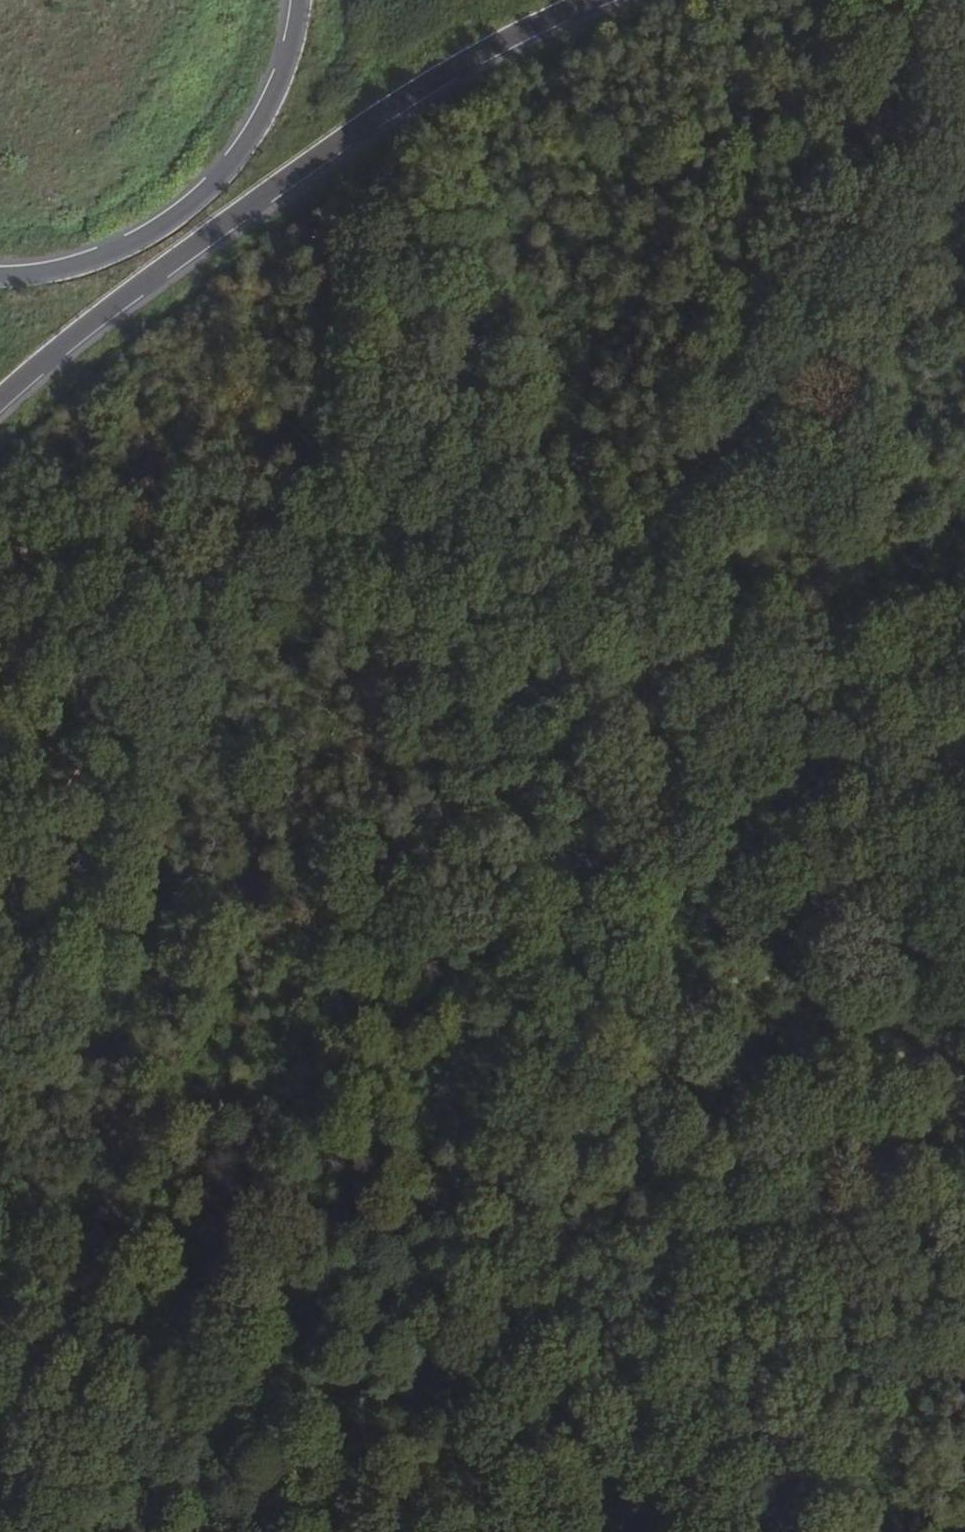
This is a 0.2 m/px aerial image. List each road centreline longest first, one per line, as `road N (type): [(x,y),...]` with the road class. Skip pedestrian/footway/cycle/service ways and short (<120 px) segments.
road 1 (trunk): [(0,403),(112,308),(385,115),(499,45),(619,0)]
road 2 (trunk): [(299,0),(273,100),(212,190),(105,259),(0,279)]

